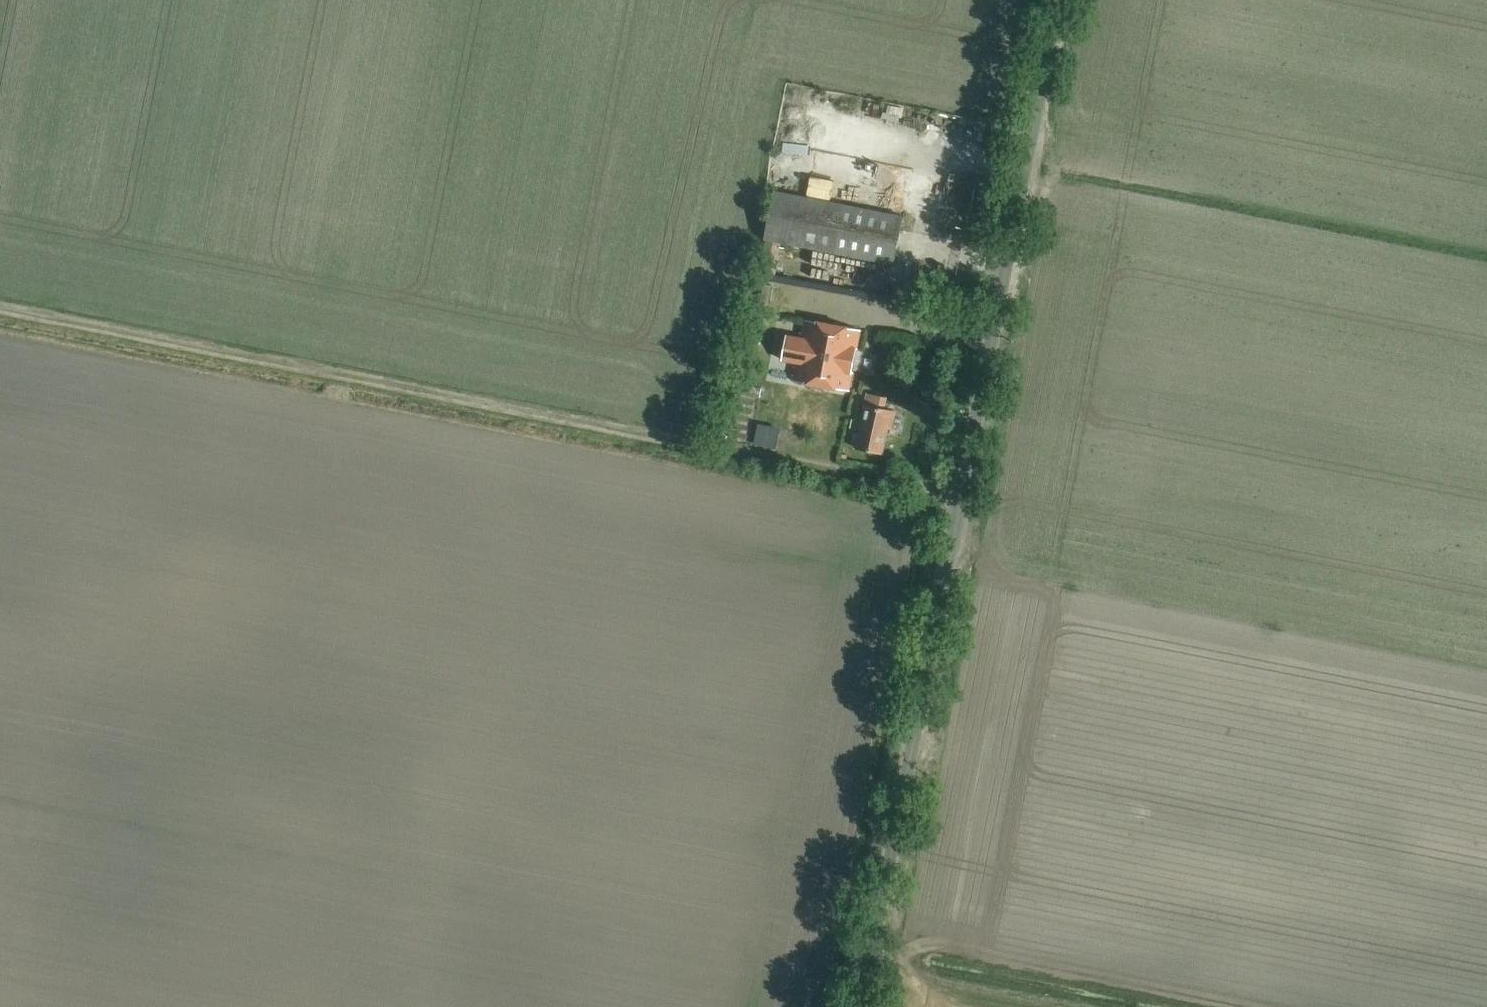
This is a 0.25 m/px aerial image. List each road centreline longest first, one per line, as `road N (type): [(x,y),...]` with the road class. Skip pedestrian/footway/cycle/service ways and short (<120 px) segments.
road 1 (unclassified): [(859,1006),(1058,0)]
road 2 (track): [(962,497),(0,310)]

